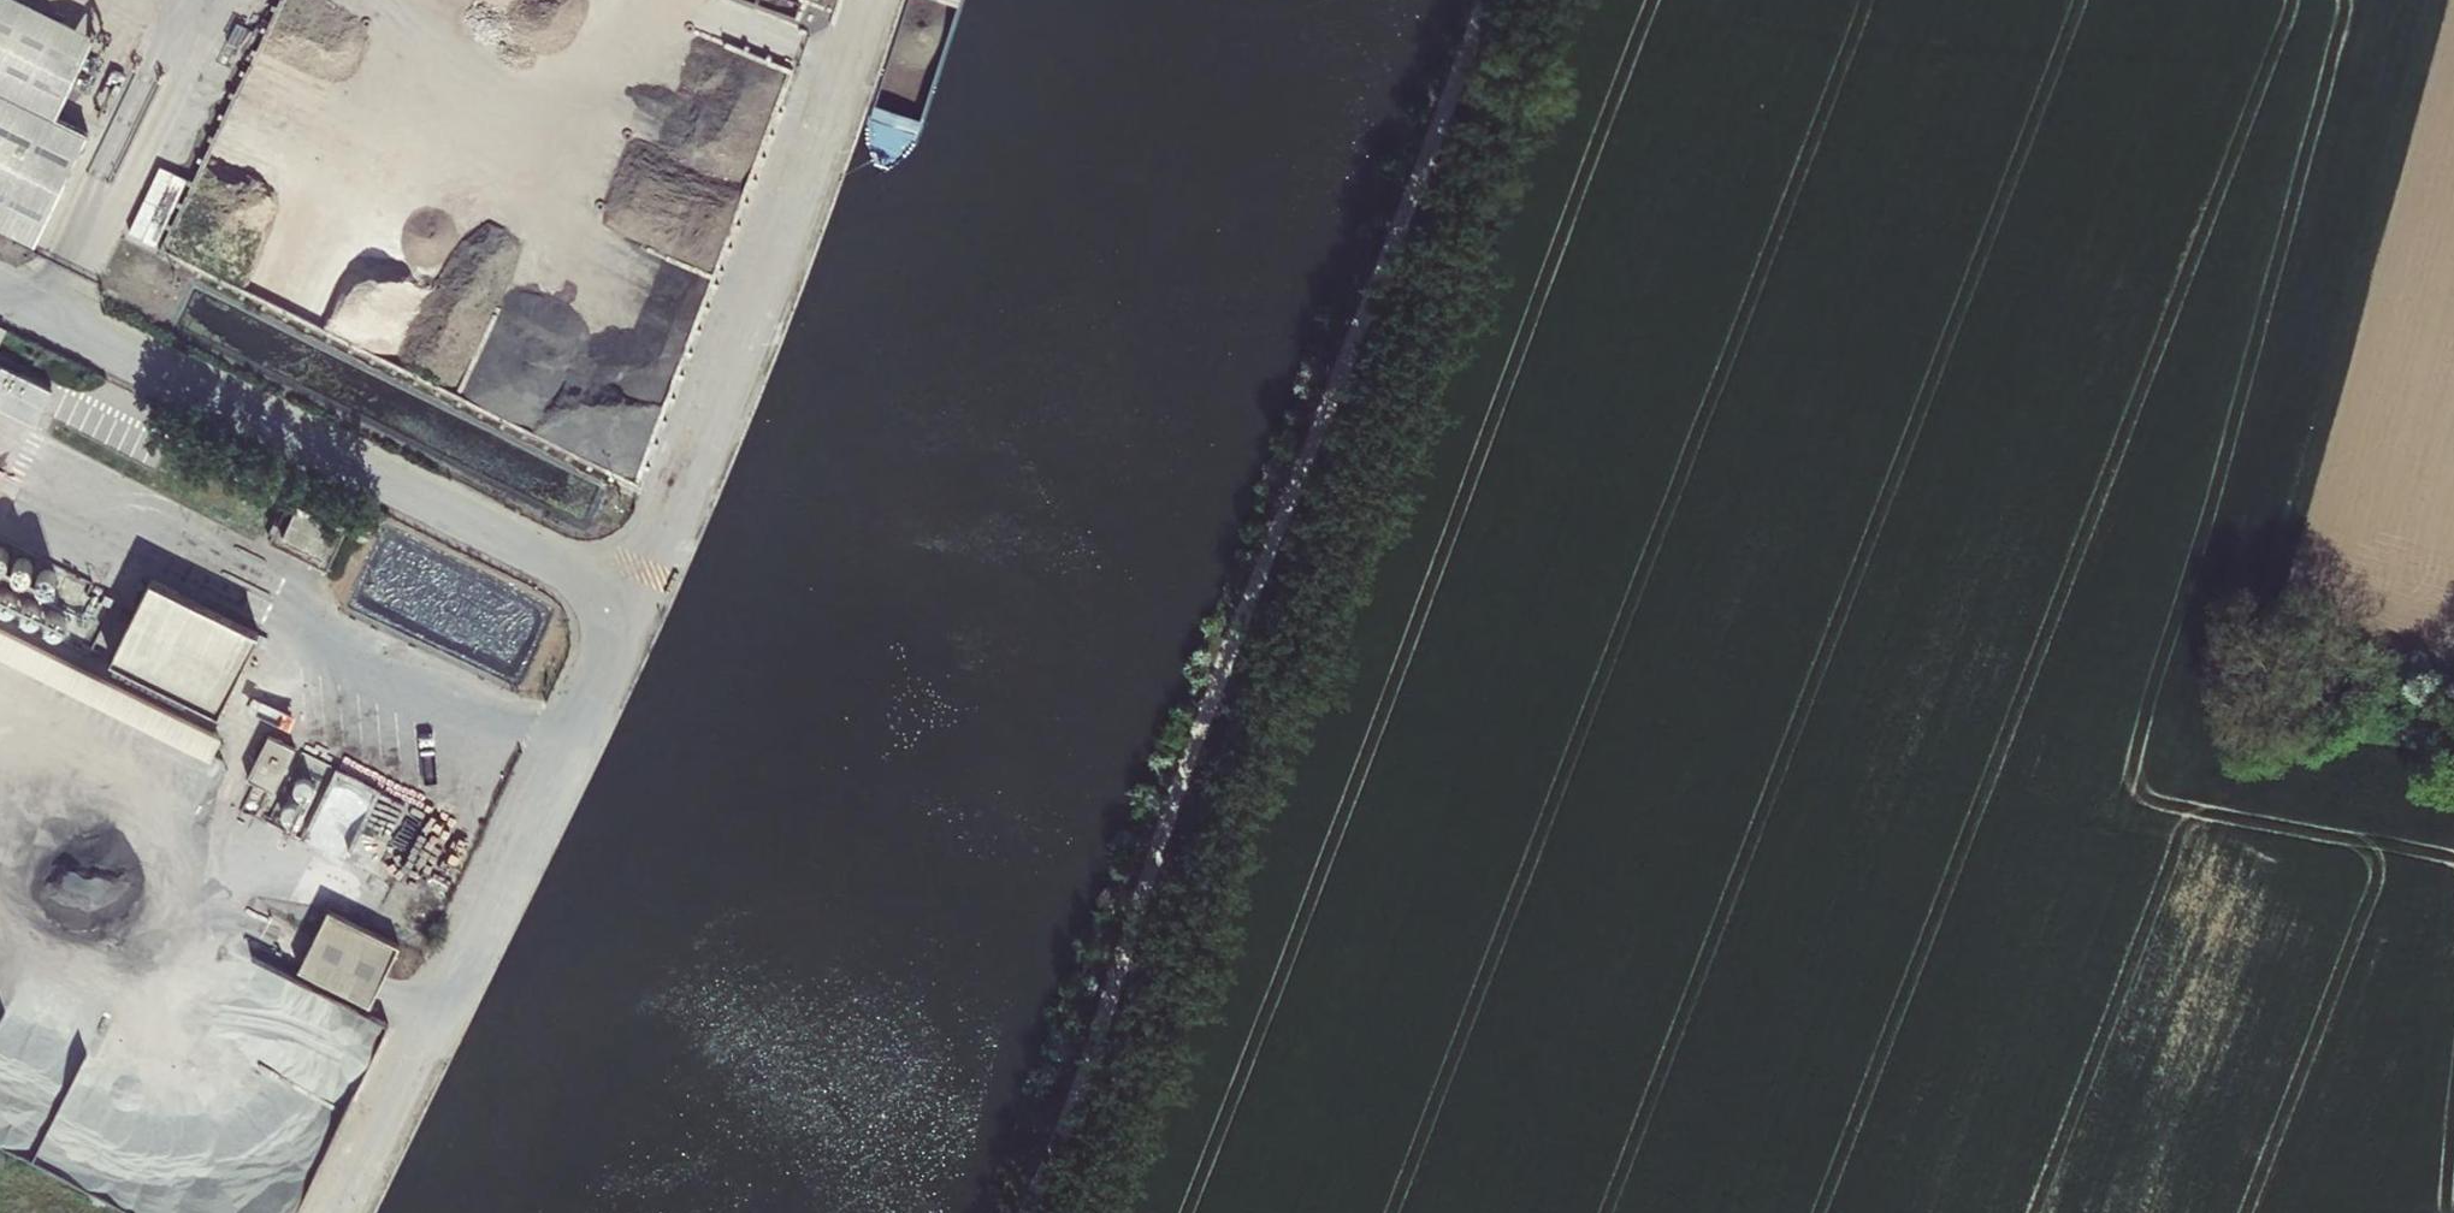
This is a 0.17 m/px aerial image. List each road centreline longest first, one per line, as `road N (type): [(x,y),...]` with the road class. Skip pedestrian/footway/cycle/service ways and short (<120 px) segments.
road 1 (unclassified): [(637,605),(0,294)]
road 2 (unclassified): [(336,1212),(637,605)]
road 3 (unclassified): [(637,605),(856,0)]

